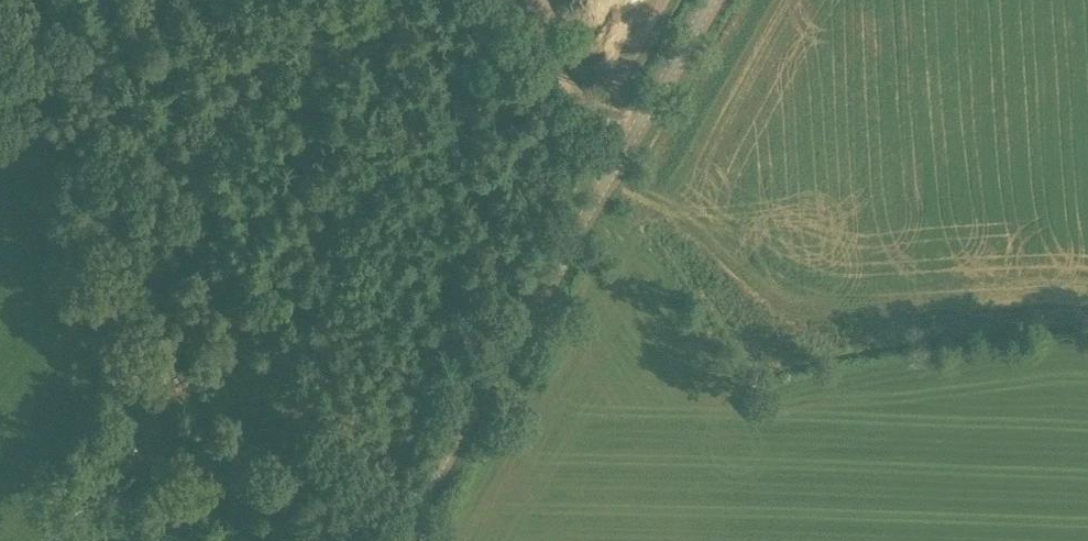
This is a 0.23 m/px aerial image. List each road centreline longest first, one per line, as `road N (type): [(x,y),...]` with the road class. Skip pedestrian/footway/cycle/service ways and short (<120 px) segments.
road 1 (tertiary): [(395,540),(716,0)]
road 2 (track): [(619,161),(503,0)]

